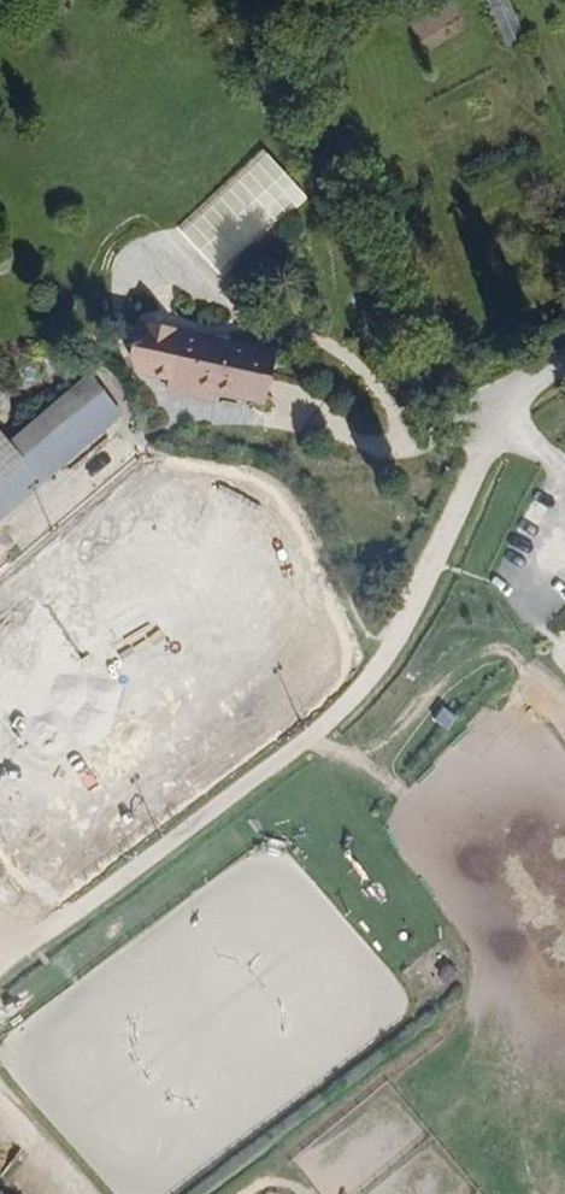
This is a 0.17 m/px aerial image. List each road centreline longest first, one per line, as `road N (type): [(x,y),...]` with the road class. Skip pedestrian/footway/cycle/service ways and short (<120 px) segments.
road 1 (track): [(518,394),(388,655),(352,697),(310,737),(0,966)]

